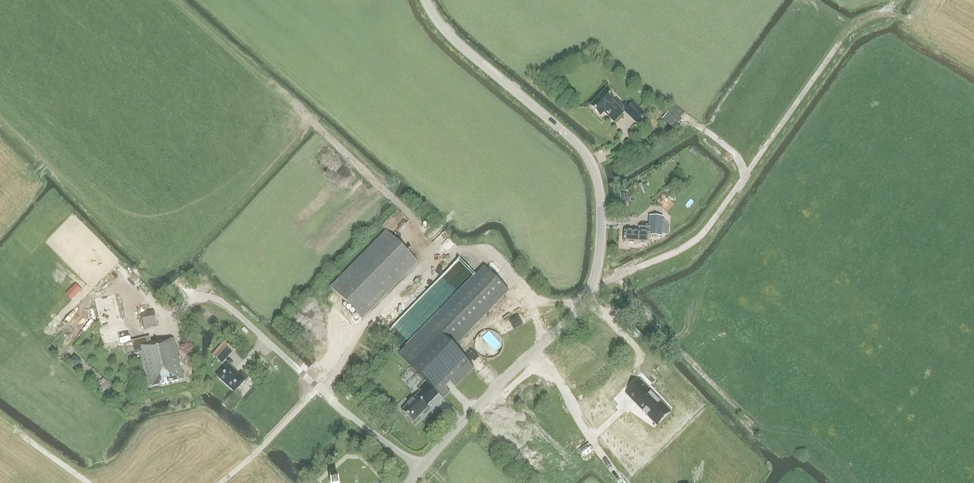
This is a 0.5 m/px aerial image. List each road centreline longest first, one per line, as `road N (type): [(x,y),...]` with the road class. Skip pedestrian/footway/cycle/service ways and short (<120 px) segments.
road 1 (tertiary): [(409,482),(574,315),(593,284),(601,238),(598,182),(582,149),(453,38),(426,0)]
road 2 (track): [(745,177),(841,41),(889,14)]
road 3 (track): [(221,482),(318,387)]

